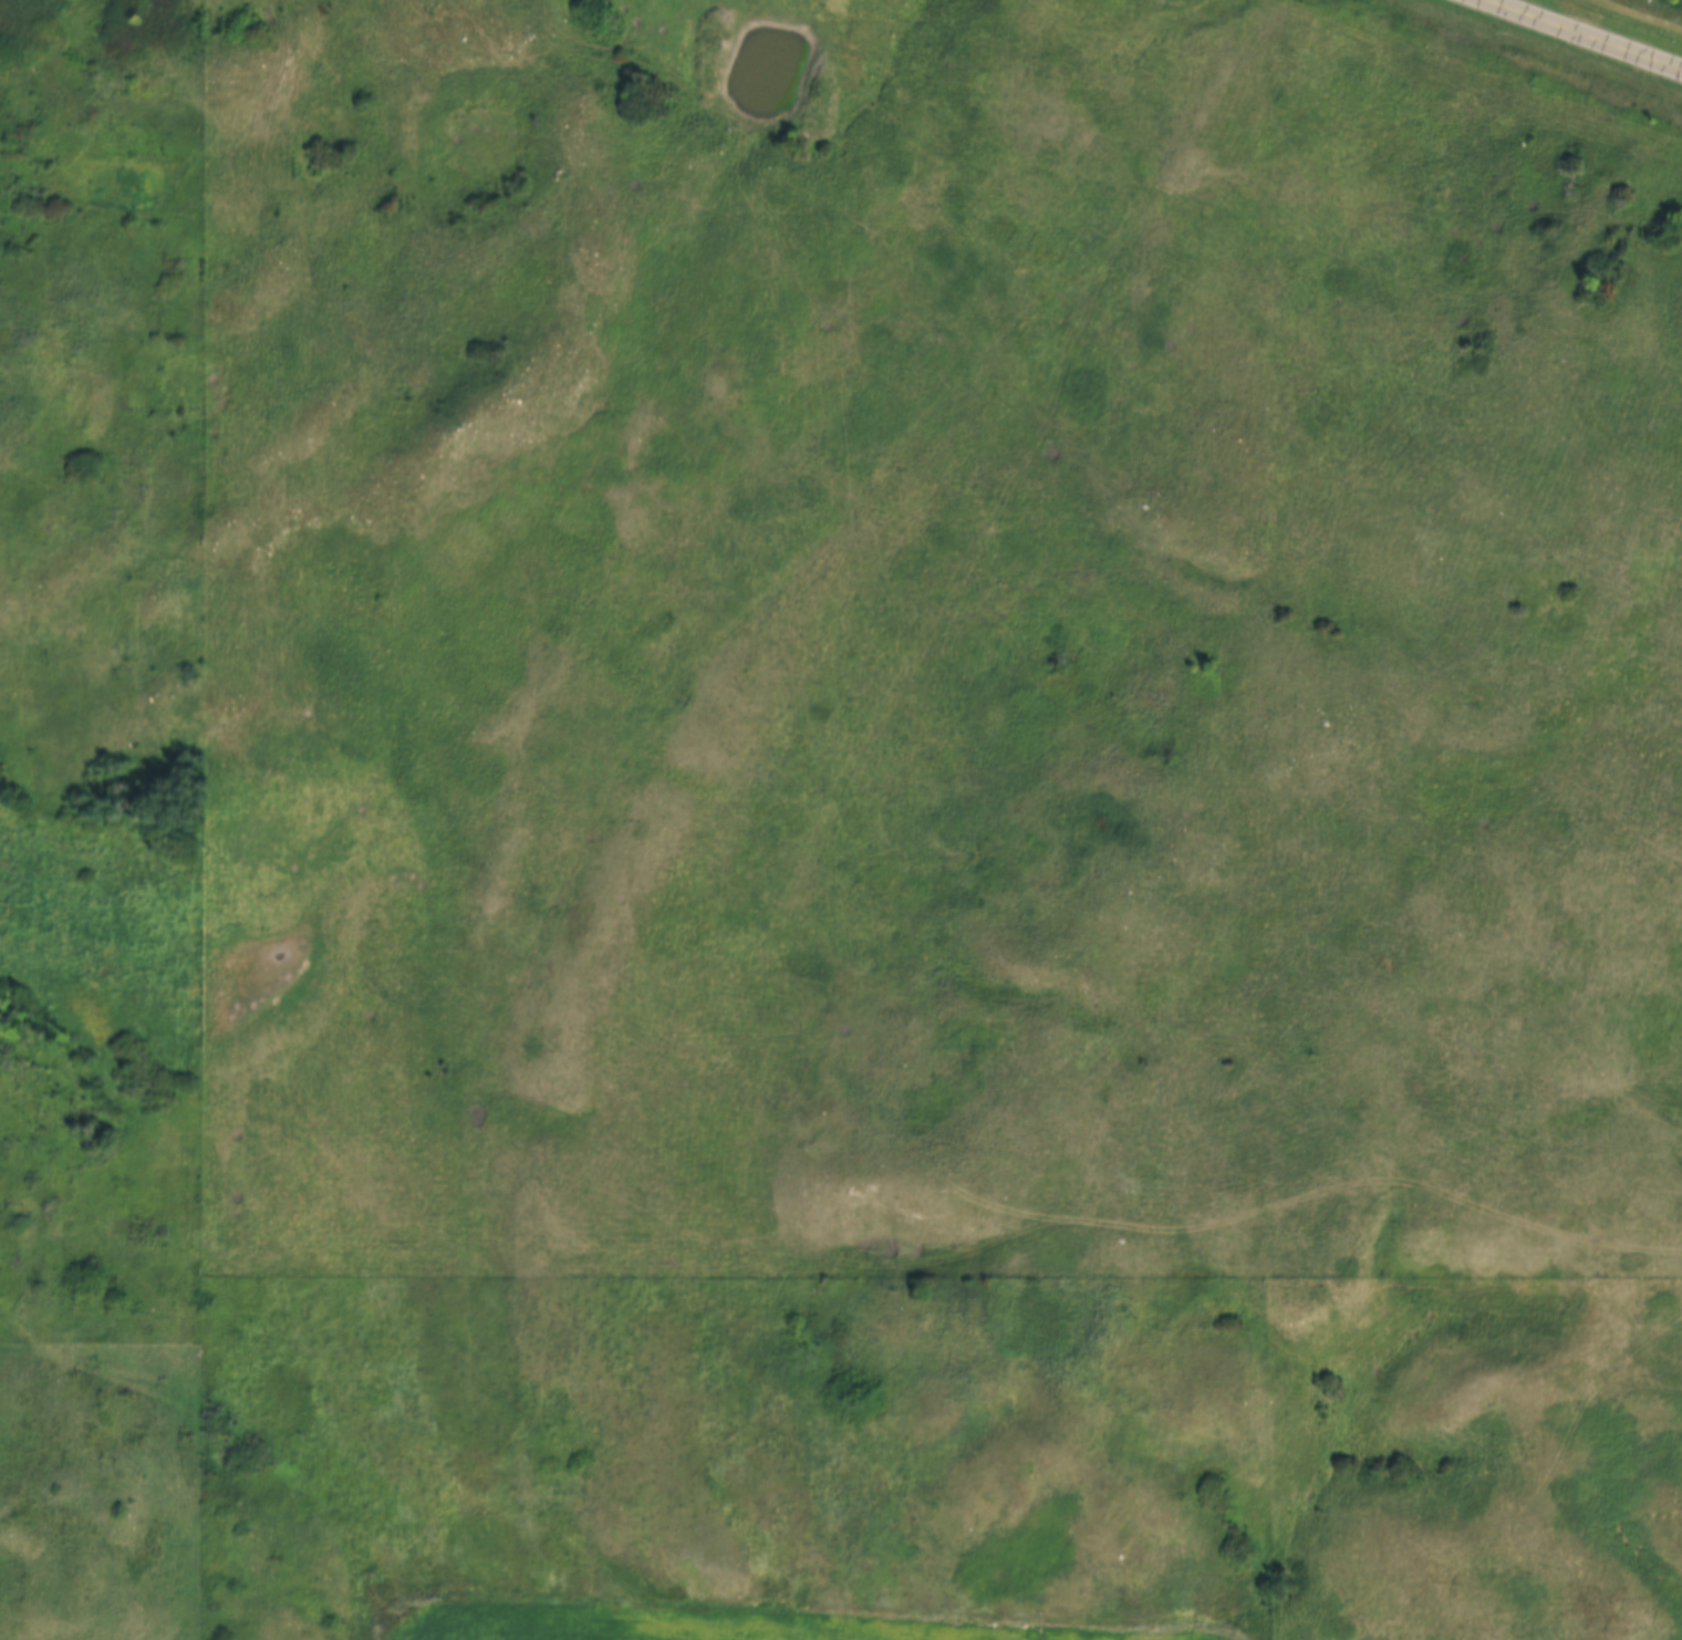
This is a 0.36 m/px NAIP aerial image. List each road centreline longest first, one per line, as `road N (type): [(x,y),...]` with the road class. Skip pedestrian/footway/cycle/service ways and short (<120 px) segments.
road 1 (tertiary): [(1681,64),(1503,0)]

